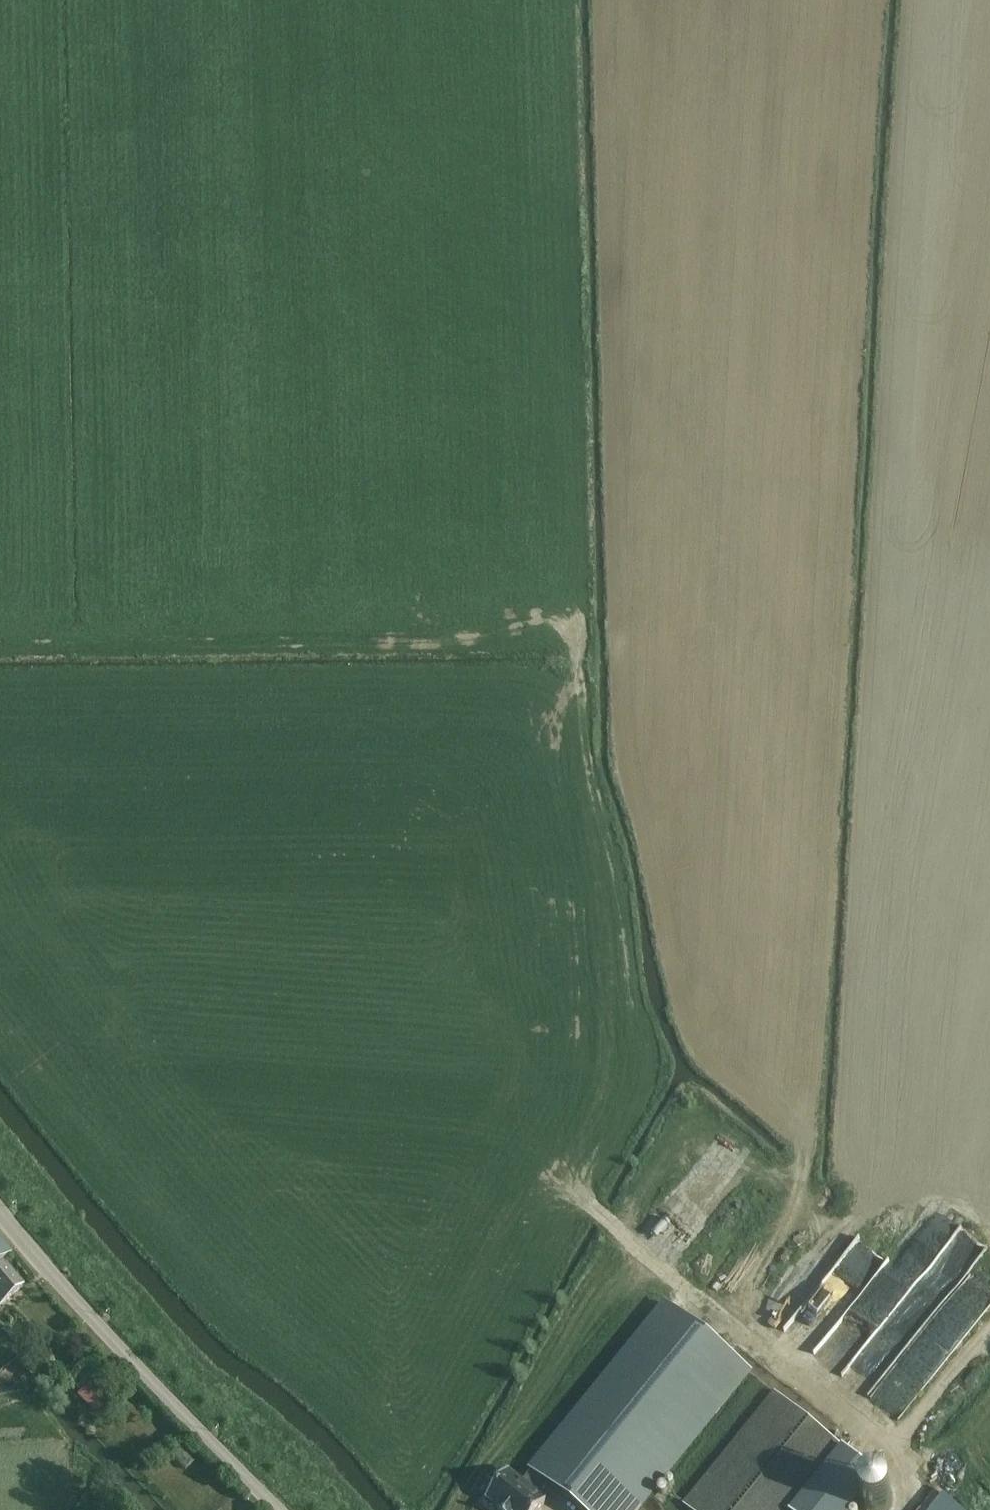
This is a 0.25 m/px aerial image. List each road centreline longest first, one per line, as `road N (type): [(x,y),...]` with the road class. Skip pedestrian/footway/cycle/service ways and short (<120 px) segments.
road 1 (track): [(0,651),(584,647)]
road 2 (unclassified): [(276,1509),(0,1210)]
road 3 (track): [(909,1509),(899,1456),(907,1426),(989,1330)]

